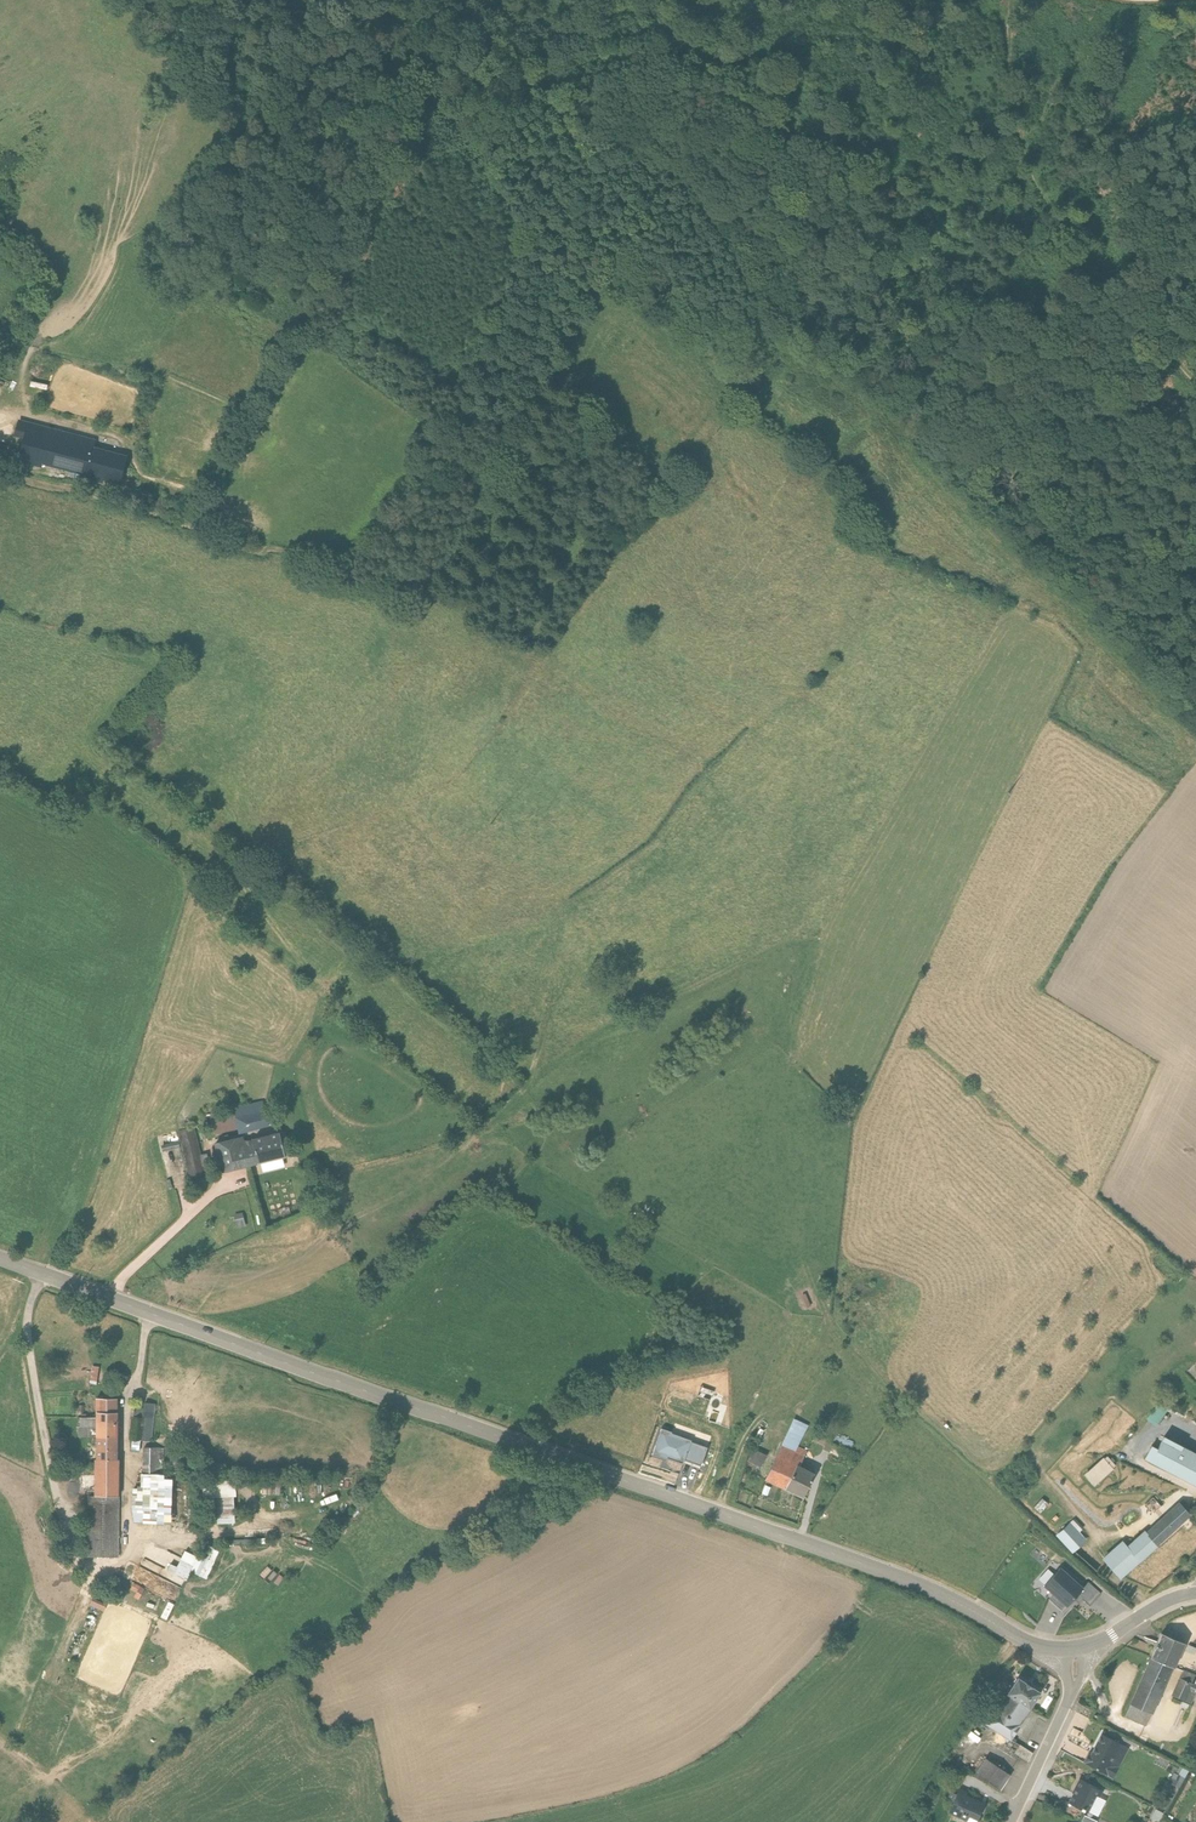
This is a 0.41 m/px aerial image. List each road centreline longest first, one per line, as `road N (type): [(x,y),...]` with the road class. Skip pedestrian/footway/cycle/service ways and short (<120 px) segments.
road 1 (tertiary): [(0,1270),(889,1594),(1053,1673),(1084,1671)]
road 2 (residential): [(1084,1671),(1078,1725),(1029,1821)]
road 3 (tertiary): [(1084,1671),(1195,1618)]

